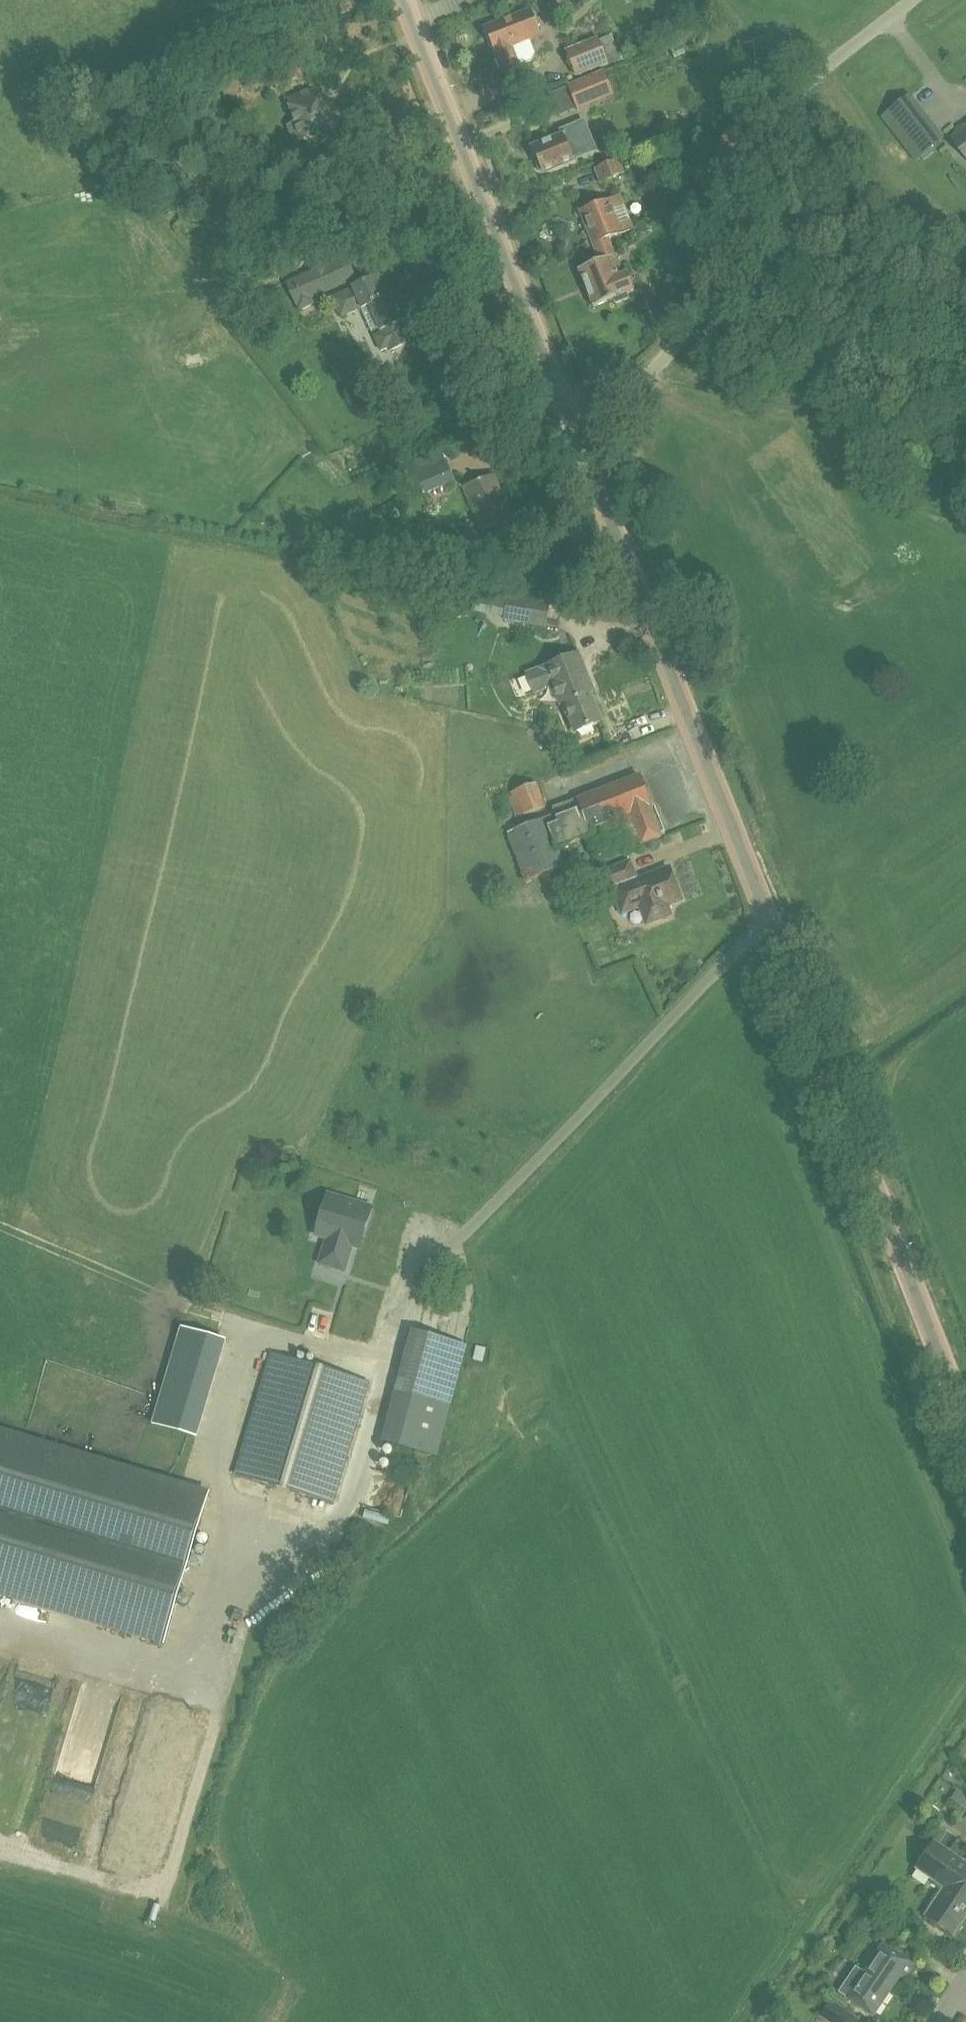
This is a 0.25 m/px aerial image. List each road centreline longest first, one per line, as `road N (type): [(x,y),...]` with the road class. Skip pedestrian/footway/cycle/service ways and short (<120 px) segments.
road 1 (tertiary): [(965,1422),(570,416)]
road 2 (unclassified): [(570,416),(667,350),(692,312),(753,160),(788,110),(921,0)]
road 3 (tertiary): [(570,416),(405,0)]

